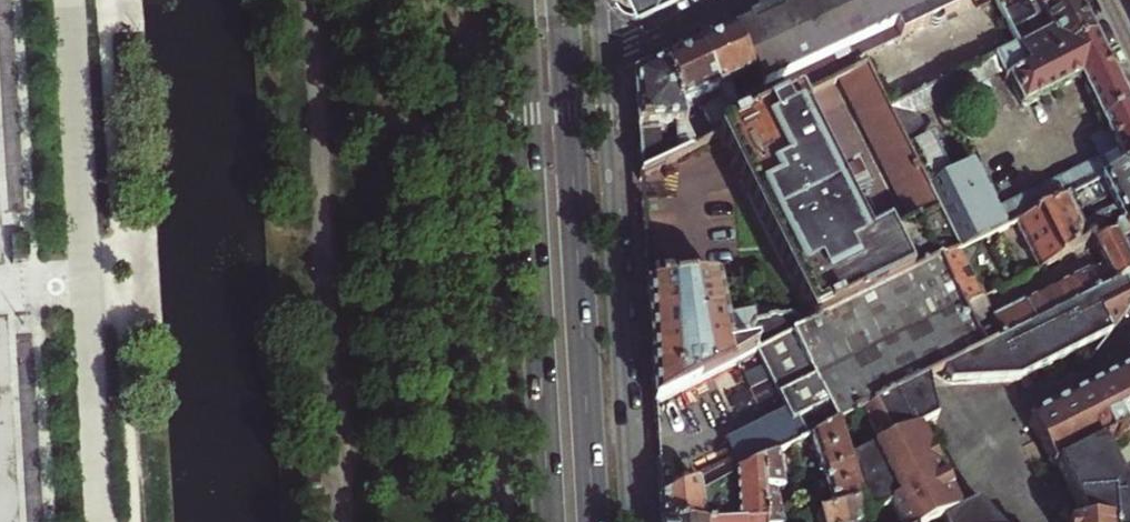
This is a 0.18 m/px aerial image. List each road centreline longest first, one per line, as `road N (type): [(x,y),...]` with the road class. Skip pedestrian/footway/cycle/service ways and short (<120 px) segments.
road 1 (primary): [(513,0),(546,521)]
road 2 (primary): [(594,521),(563,0)]
road 3 (tertiary): [(630,521),(603,58)]
road 4 (tertiary): [(603,58),(728,0)]

